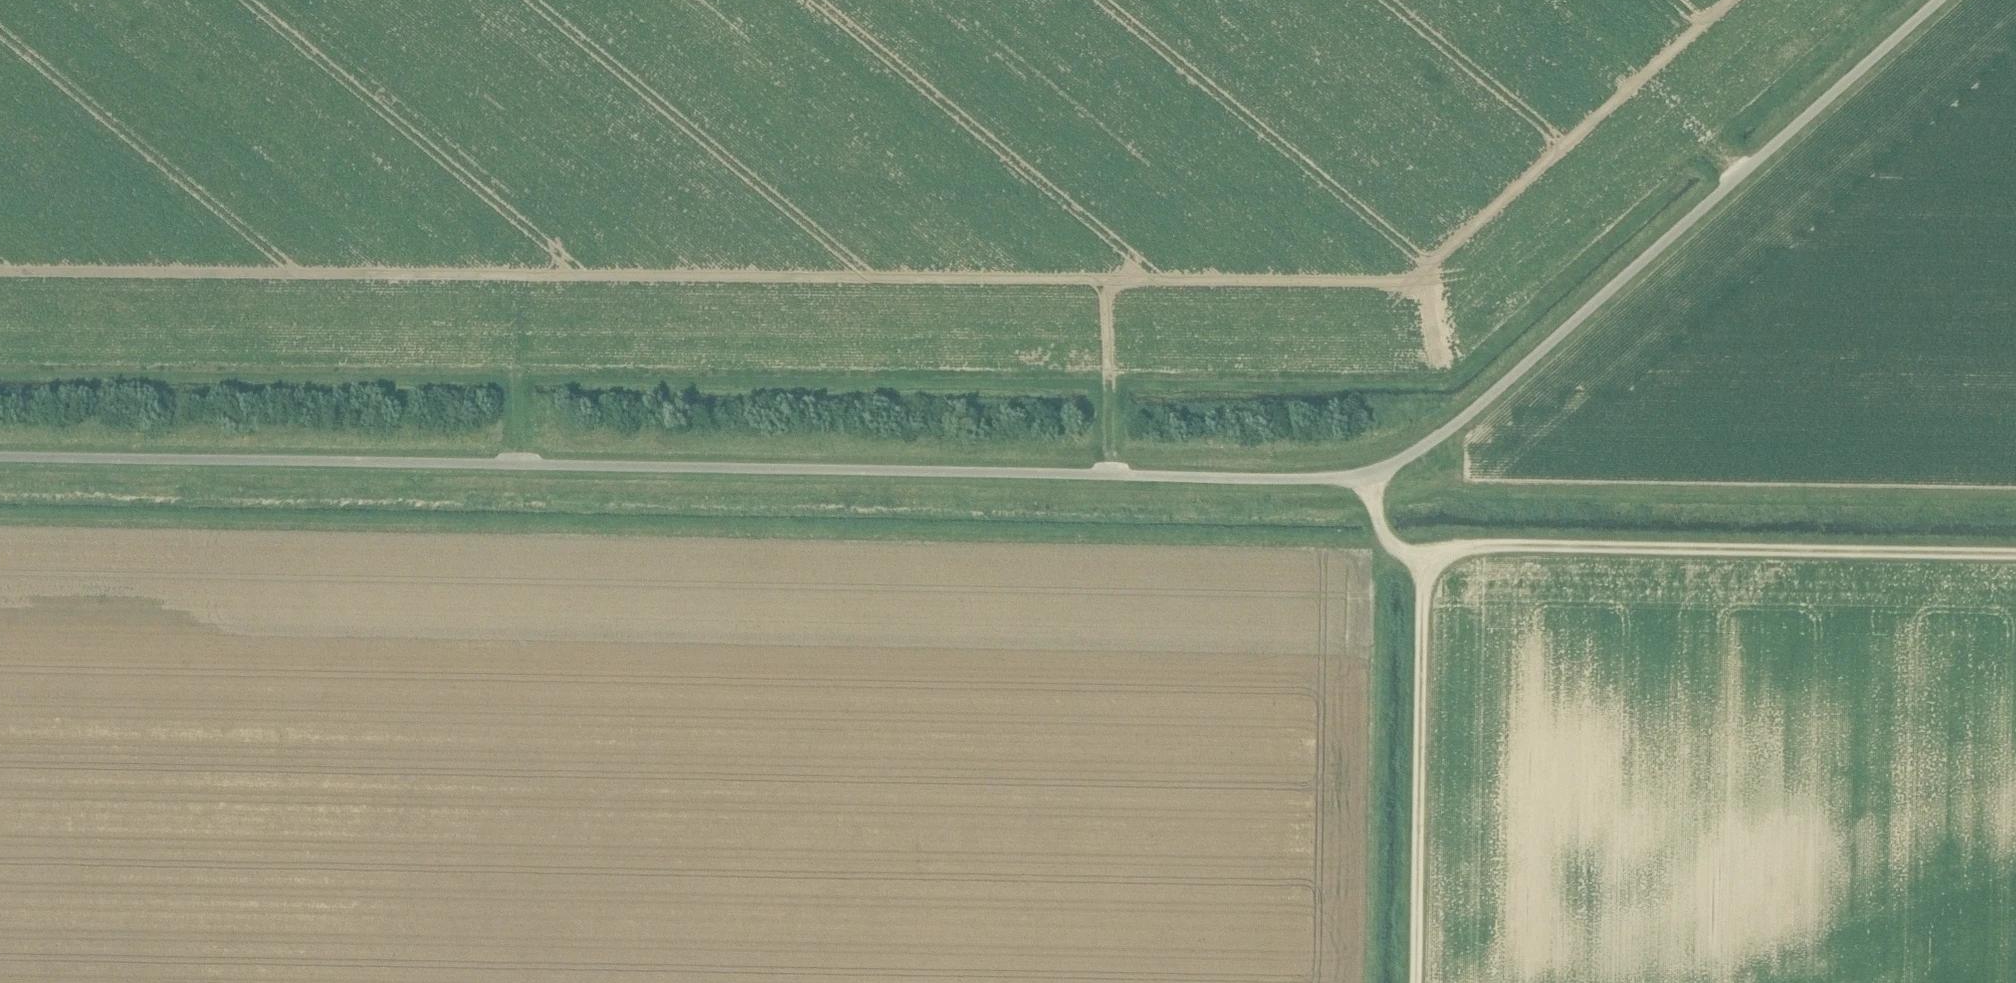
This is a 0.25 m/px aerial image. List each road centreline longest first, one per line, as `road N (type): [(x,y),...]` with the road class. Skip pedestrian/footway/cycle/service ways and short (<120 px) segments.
road 1 (track): [(2015,554),(1550,545),(1414,563),(1383,543),(1368,483)]
road 2 (track): [(1411,982),(1414,563)]

